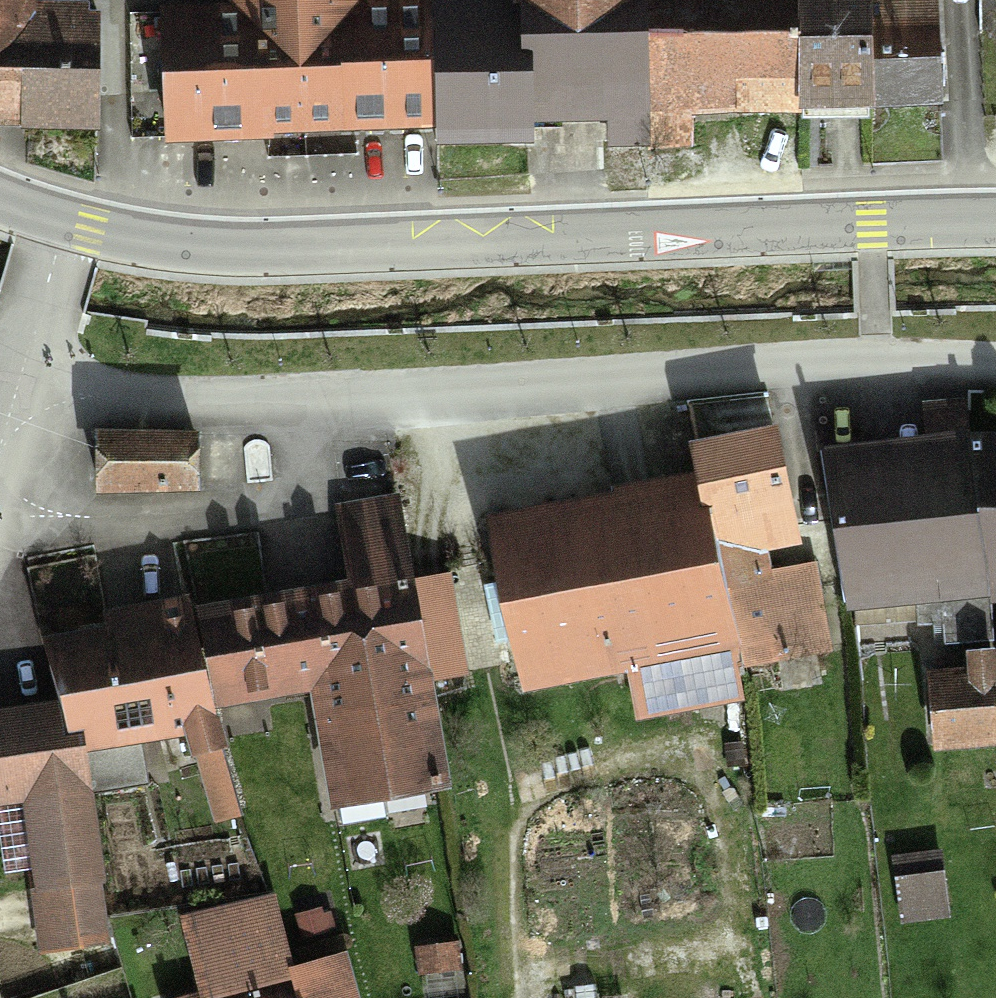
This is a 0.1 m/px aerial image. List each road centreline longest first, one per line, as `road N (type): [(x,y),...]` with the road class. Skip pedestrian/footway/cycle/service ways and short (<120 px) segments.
road 1 (residential): [(995,374),(488,379),(174,405),(15,390)]
road 2 (secondary): [(64,224),(208,252),(995,224)]
road 3 (residential): [(15,390),(23,339),(64,224)]

